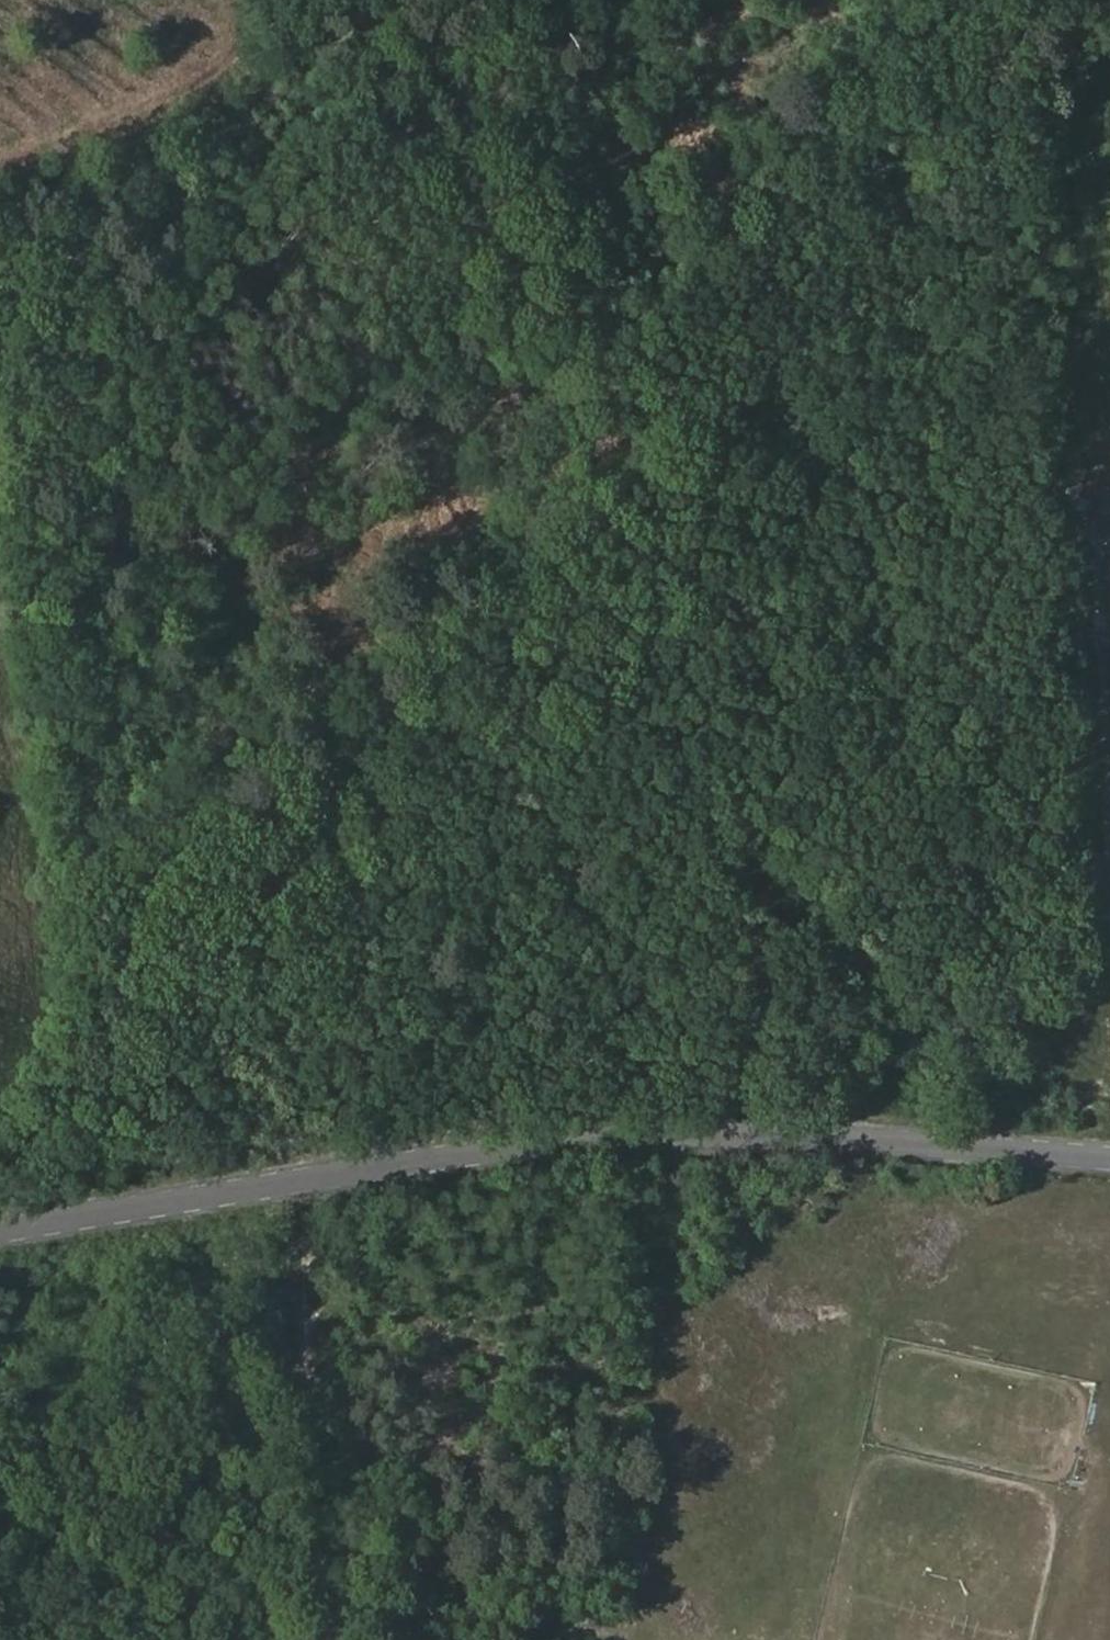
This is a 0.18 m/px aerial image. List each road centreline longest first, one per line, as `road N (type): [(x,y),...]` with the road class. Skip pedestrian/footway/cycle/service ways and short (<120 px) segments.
road 1 (residential): [(314,1171),(640,1121),(1109,1157)]
road 2 (track): [(315,1639),(314,1171)]
road 3 (track): [(250,0),(209,92),(0,158)]
road 4 (tertiary): [(0,1218),(314,1171)]

